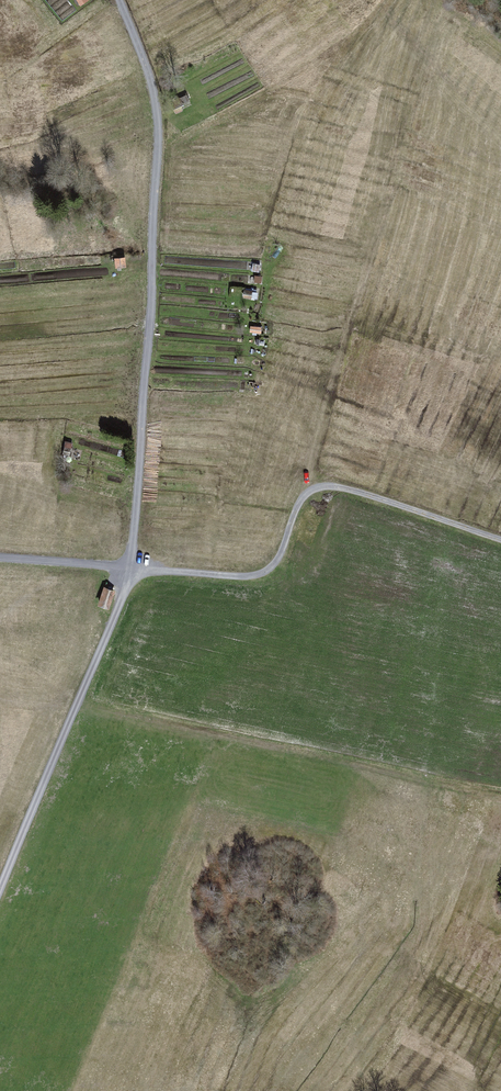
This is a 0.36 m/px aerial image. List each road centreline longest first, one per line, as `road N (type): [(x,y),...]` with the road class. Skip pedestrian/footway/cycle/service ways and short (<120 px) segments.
road 1 (track): [(0,562),(131,571),(157,139),(153,91),(118,0)]
road 2 (track): [(81,706),(500,796)]
road 3 (track): [(131,571),(260,575),(314,489),(339,489),(500,543)]
road 4 (track): [(131,571),(0,895)]

